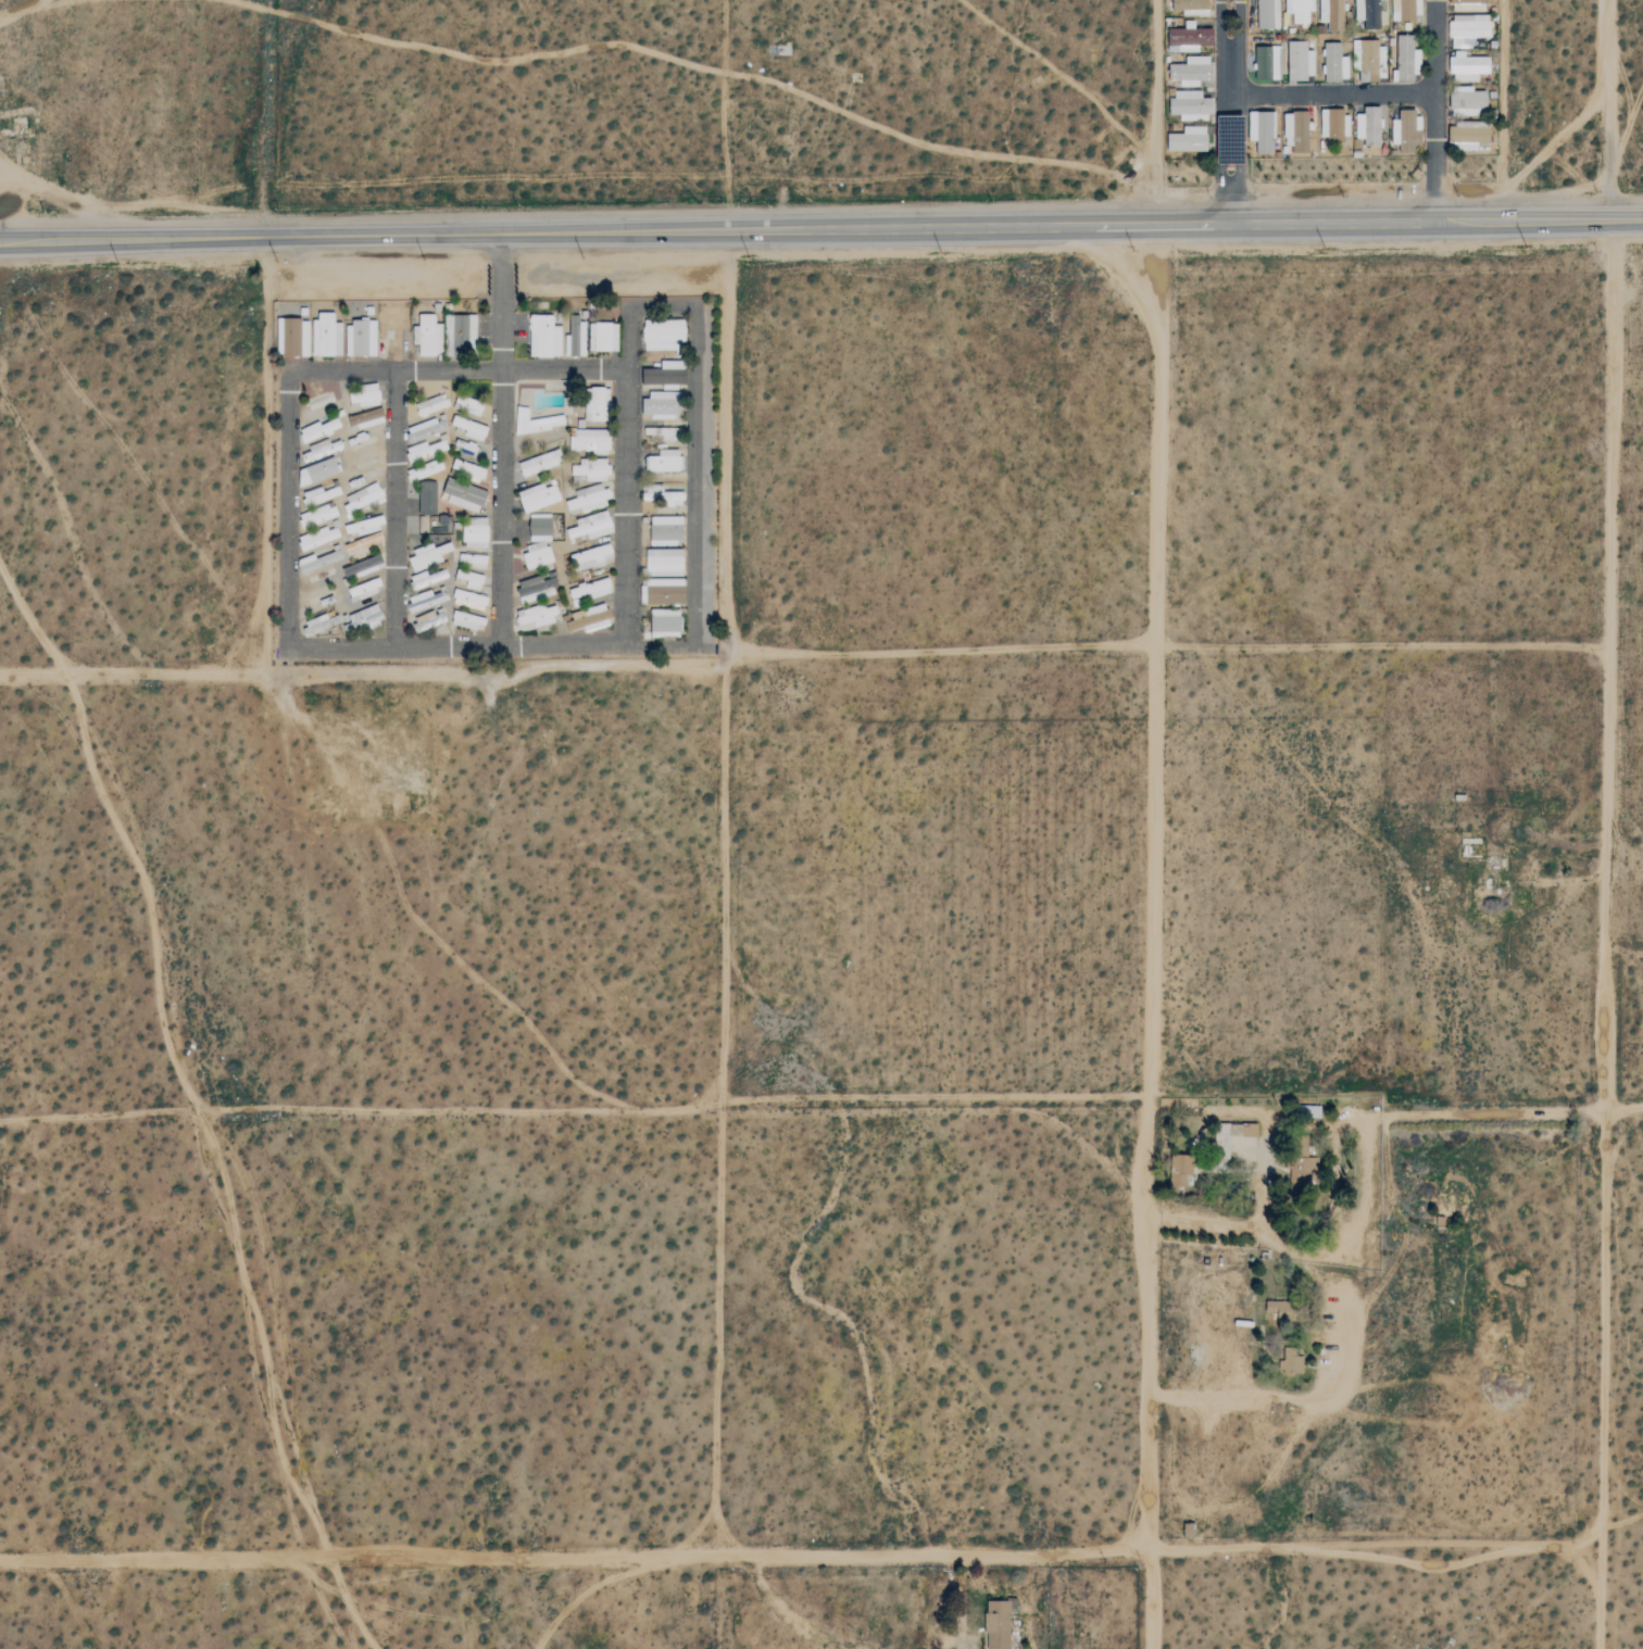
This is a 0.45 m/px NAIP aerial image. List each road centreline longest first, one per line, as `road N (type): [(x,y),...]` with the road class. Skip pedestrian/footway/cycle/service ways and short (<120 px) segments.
road 1 (primary): [(1642,219),(0,241)]
road 2 (track): [(0,1117),(1150,1100),(1642,1103)]
road 3 (track): [(1606,1648),(1607,219)]
road 4 (residential): [(500,232),(501,370),(628,370),(628,651),(284,650),(286,372),(501,370)]
road 5 (track): [(0,1560),(1043,1557)]
road 6 (track): [(1150,1100),(1162,225)]
road 7 (residential): [(628,651),(702,651),(698,305),(628,305),(628,370)]
road 8 (track): [(1145,1648),(1150,1100)]
road 9 (track): [(1608,650),(1155,646)]
road 10 (residential): [(501,370),(503,651)]
road 11 (residential): [(396,372),(394,651)]
road 12 (residential): [(1229,0),(1230,225)]
road 13 (residential): [(1435,222),(1435,0)]
road 14 (track): [(1607,219),(1605,0)]
road 15 (residential): [(1230,96),(1435,92)]
road 16 (track): [(1151,1216),(1250,1222),(1257,1216),(1258,1145)]
road 17 (track): [(756,1557),(770,1600),(833,1648)]

